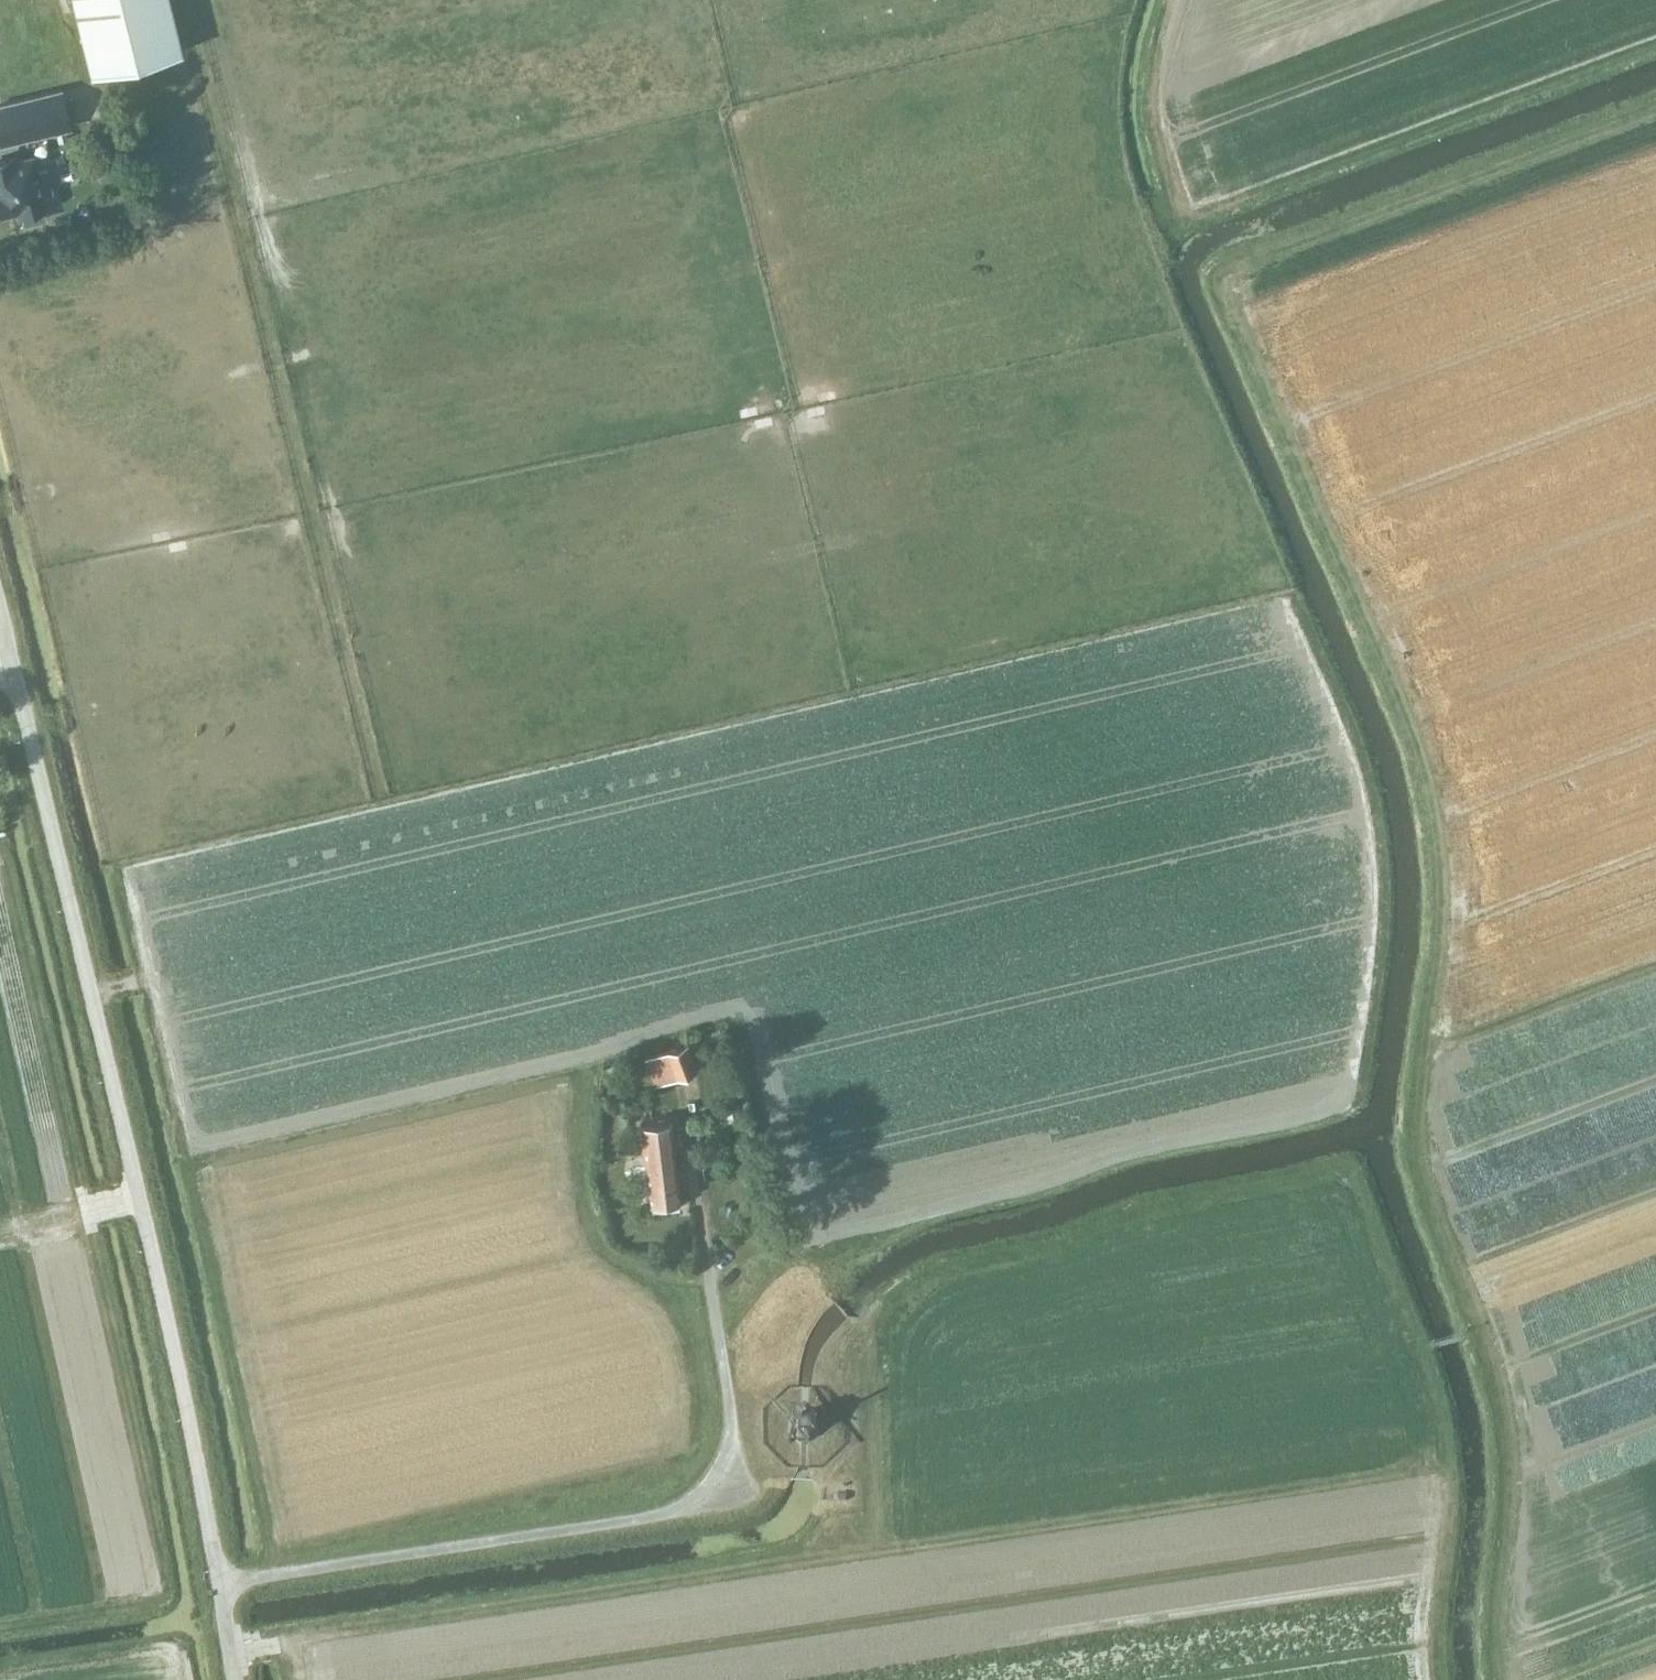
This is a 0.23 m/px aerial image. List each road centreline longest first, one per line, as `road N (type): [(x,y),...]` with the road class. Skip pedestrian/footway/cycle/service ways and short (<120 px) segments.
road 1 (unclassified): [(235,1679),(223,1582),(140,1198),(0,612)]
road 2 (track): [(0,1231),(140,1198)]

